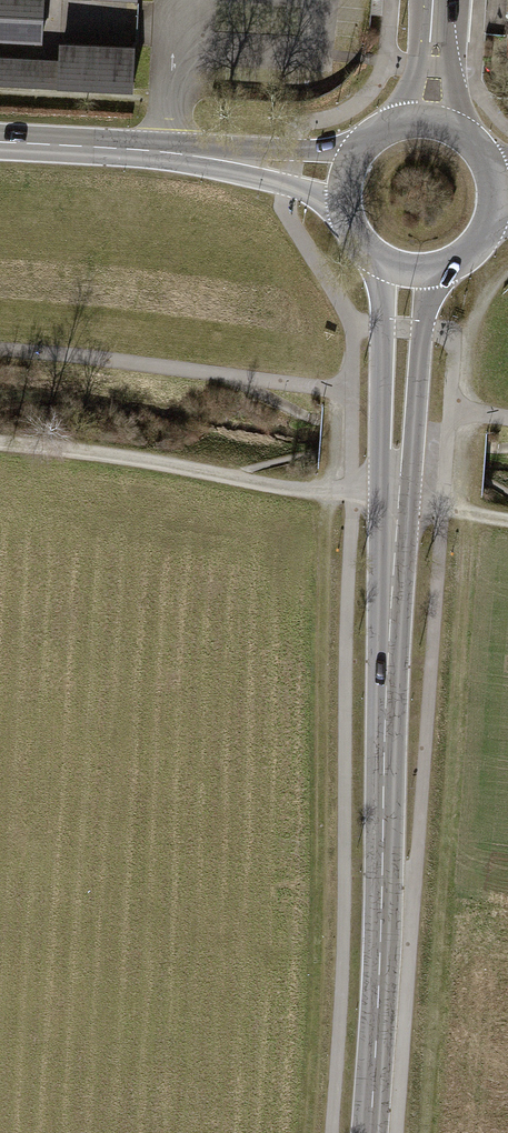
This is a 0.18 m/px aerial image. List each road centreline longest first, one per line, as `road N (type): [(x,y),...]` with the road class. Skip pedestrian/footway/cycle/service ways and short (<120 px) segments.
road 1 (track): [(426,1132),(462,489),(473,413)]
road 2 (track): [(329,495),(309,1132)]
road 3 (primary): [(391,579),(370,1132)]
road 4 (track): [(0,350),(207,373),(315,420),(507,447)]
road 5 (primary): [(381,266),(381,481),(391,579)]
road 6 (primary): [(391,579),(409,507),(422,329),(435,274)]
road 7 (primary): [(241,161),(0,144)]
road 8 (track): [(232,478),(0,444)]
road 9 (track): [(351,391),(207,373)]

